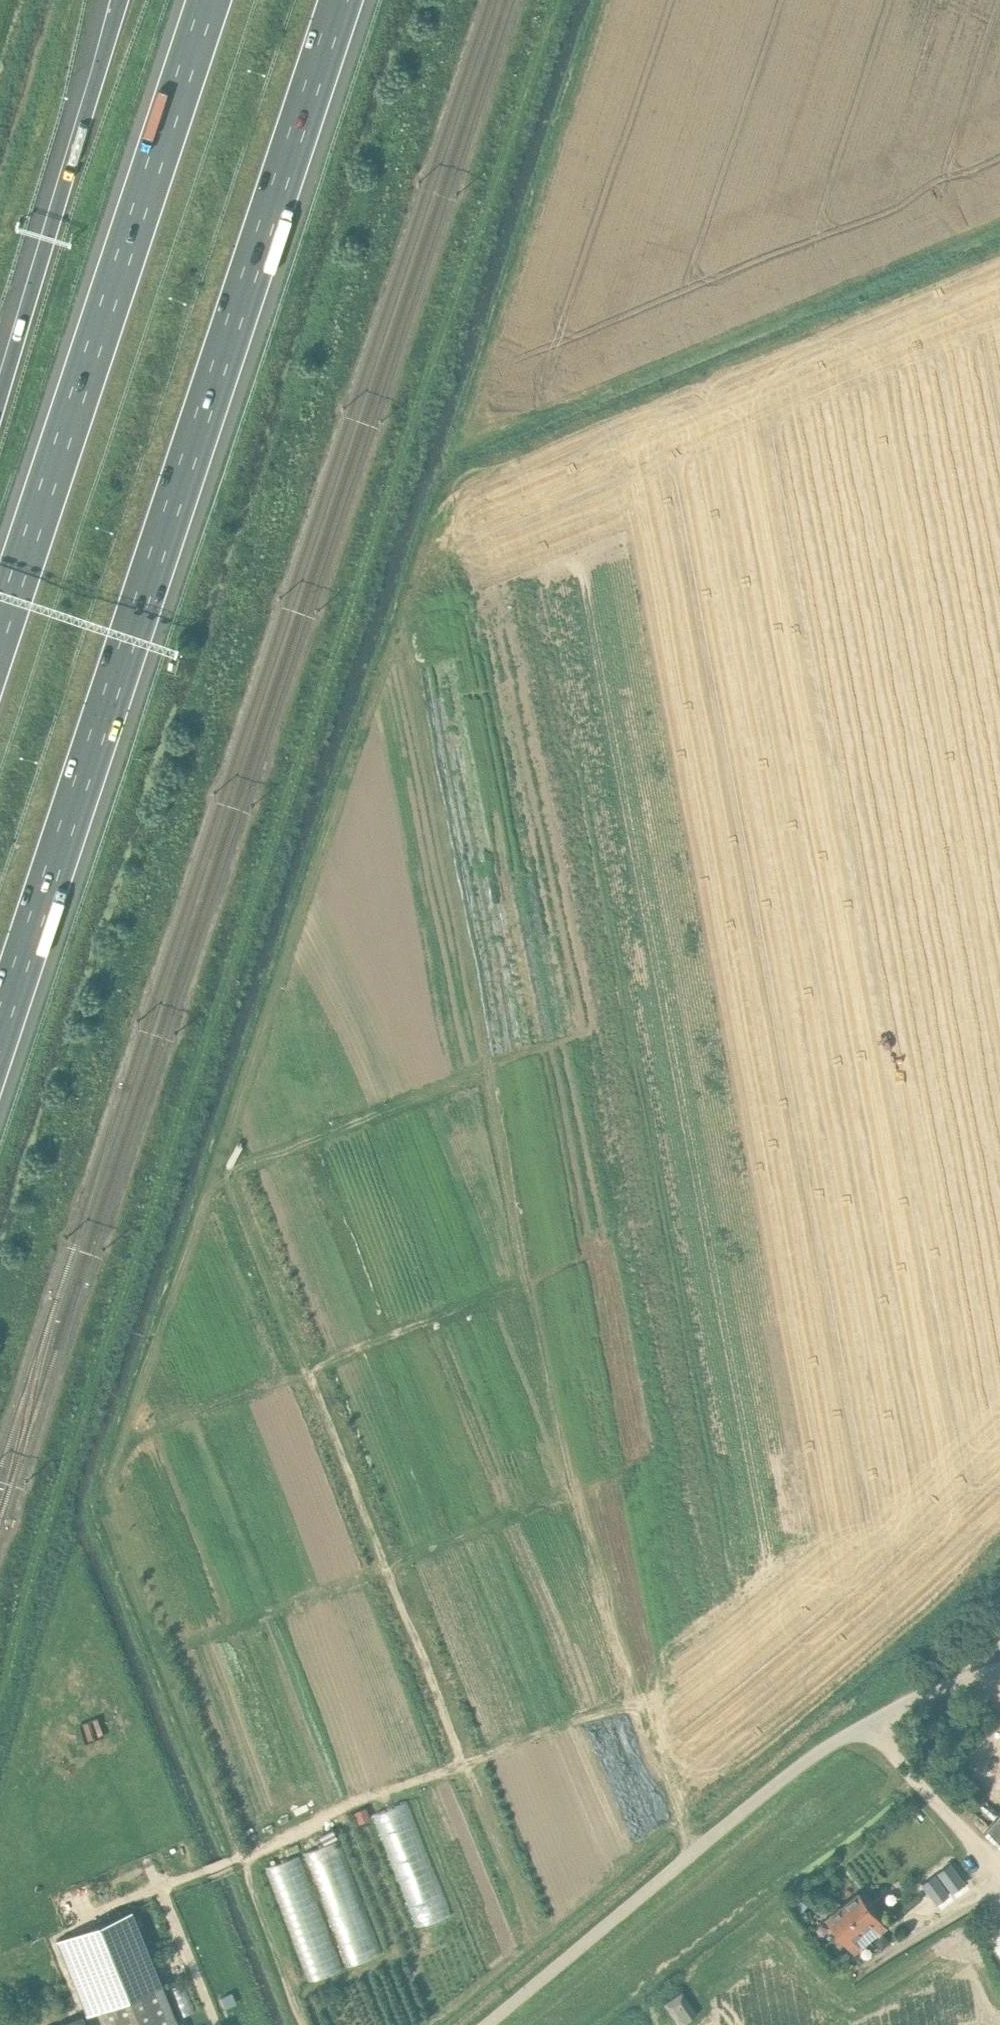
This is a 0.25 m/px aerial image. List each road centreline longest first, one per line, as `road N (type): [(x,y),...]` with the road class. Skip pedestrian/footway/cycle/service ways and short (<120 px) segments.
road 1 (track): [(0,1684),(39,1535),(553,0)]
road 2 (motorway): [(0,1030),(342,0)]
road 3 (motorway): [(209,0),(0,630)]
road 4 (unclassified): [(485,2024),(866,1722),(937,1684),(999,1667)]
road 5 (motorway): [(121,0),(0,398)]

